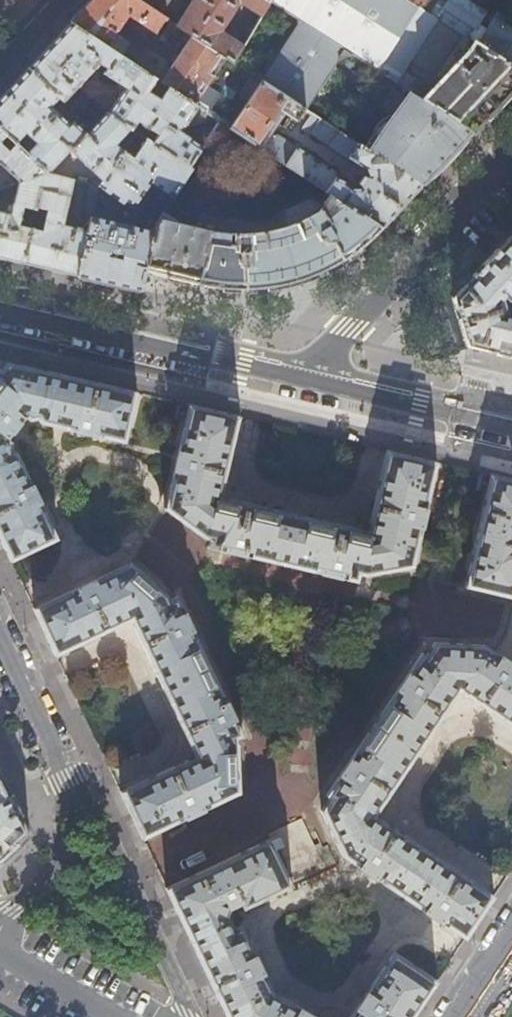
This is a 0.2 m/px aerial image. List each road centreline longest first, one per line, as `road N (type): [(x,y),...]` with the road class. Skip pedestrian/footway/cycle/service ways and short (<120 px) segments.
road 1 (secondary): [(0,309),(310,382)]
road 2 (residential): [(310,382),(349,328),(511,160)]
road 3 (residential): [(79,792),(189,1016)]
road 4 (secondary): [(310,382),(511,430)]
road 5 (residential): [(0,630),(79,792)]
road 6 (residential): [(79,792),(62,856),(41,886),(0,914)]
road 7 (residential): [(121,1016),(0,947)]

